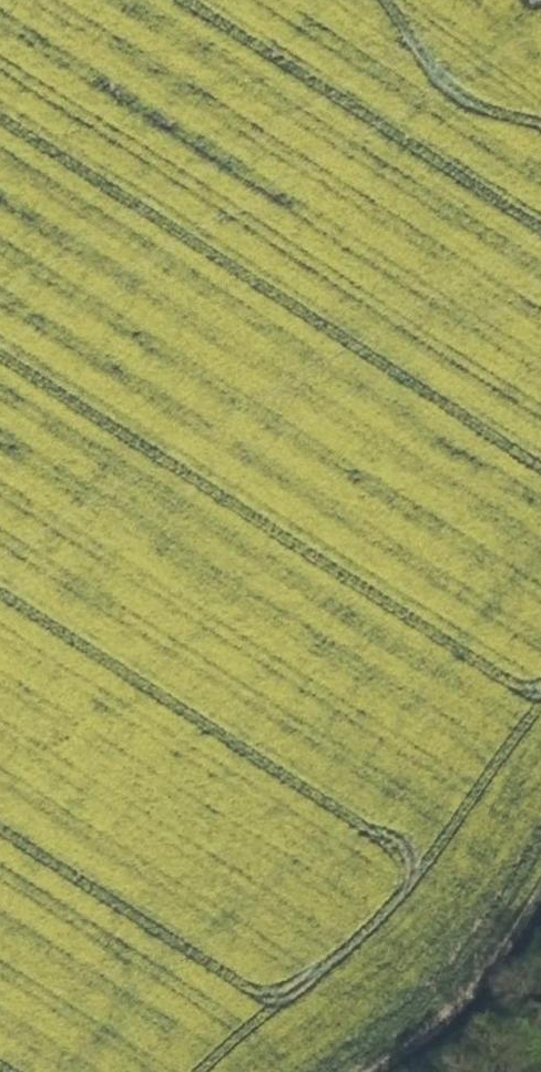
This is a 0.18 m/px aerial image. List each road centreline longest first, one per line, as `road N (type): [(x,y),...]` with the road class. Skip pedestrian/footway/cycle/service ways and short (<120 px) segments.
road 1 (track): [(540,877),(472,1005),(380,1071)]

